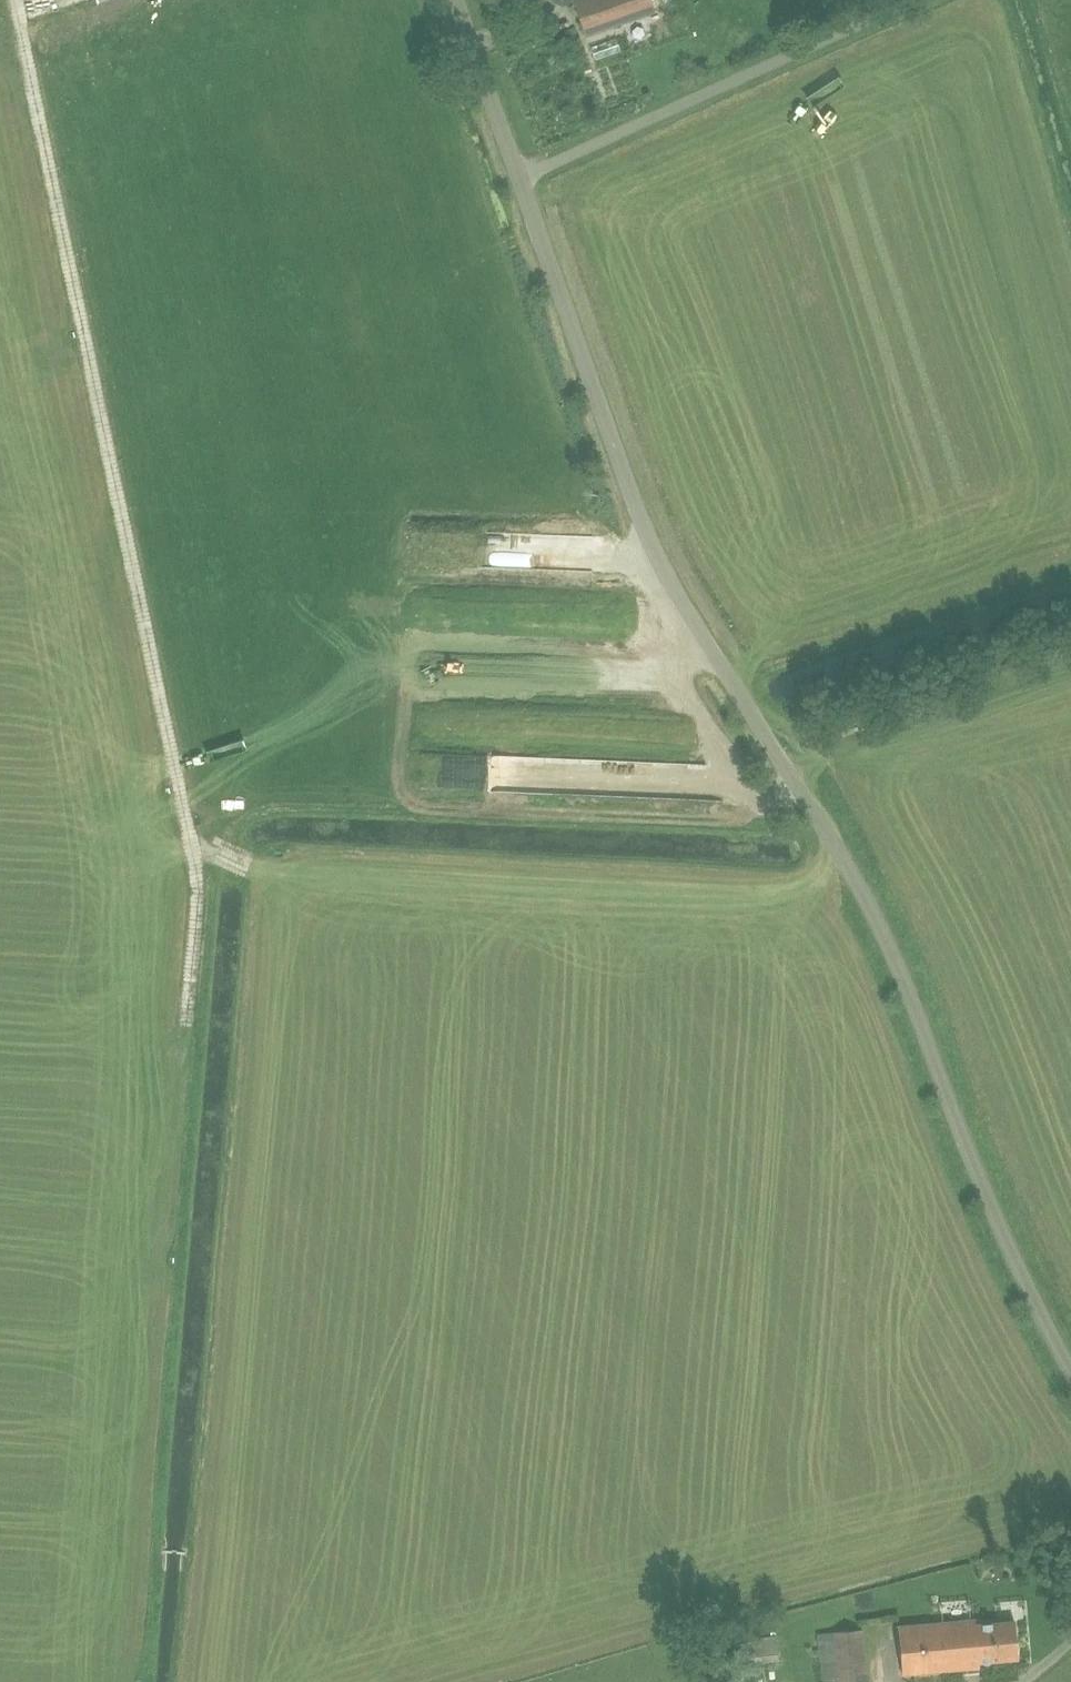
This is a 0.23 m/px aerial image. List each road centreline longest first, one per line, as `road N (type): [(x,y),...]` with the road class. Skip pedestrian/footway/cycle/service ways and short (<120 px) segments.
road 1 (unclassified): [(1070,1370),(979,1178),(860,884),(700,631),(648,532),(523,181)]
road 2 (unclassified): [(523,181),(926,0)]
road 3 (unclassified): [(523,181),(458,0)]

